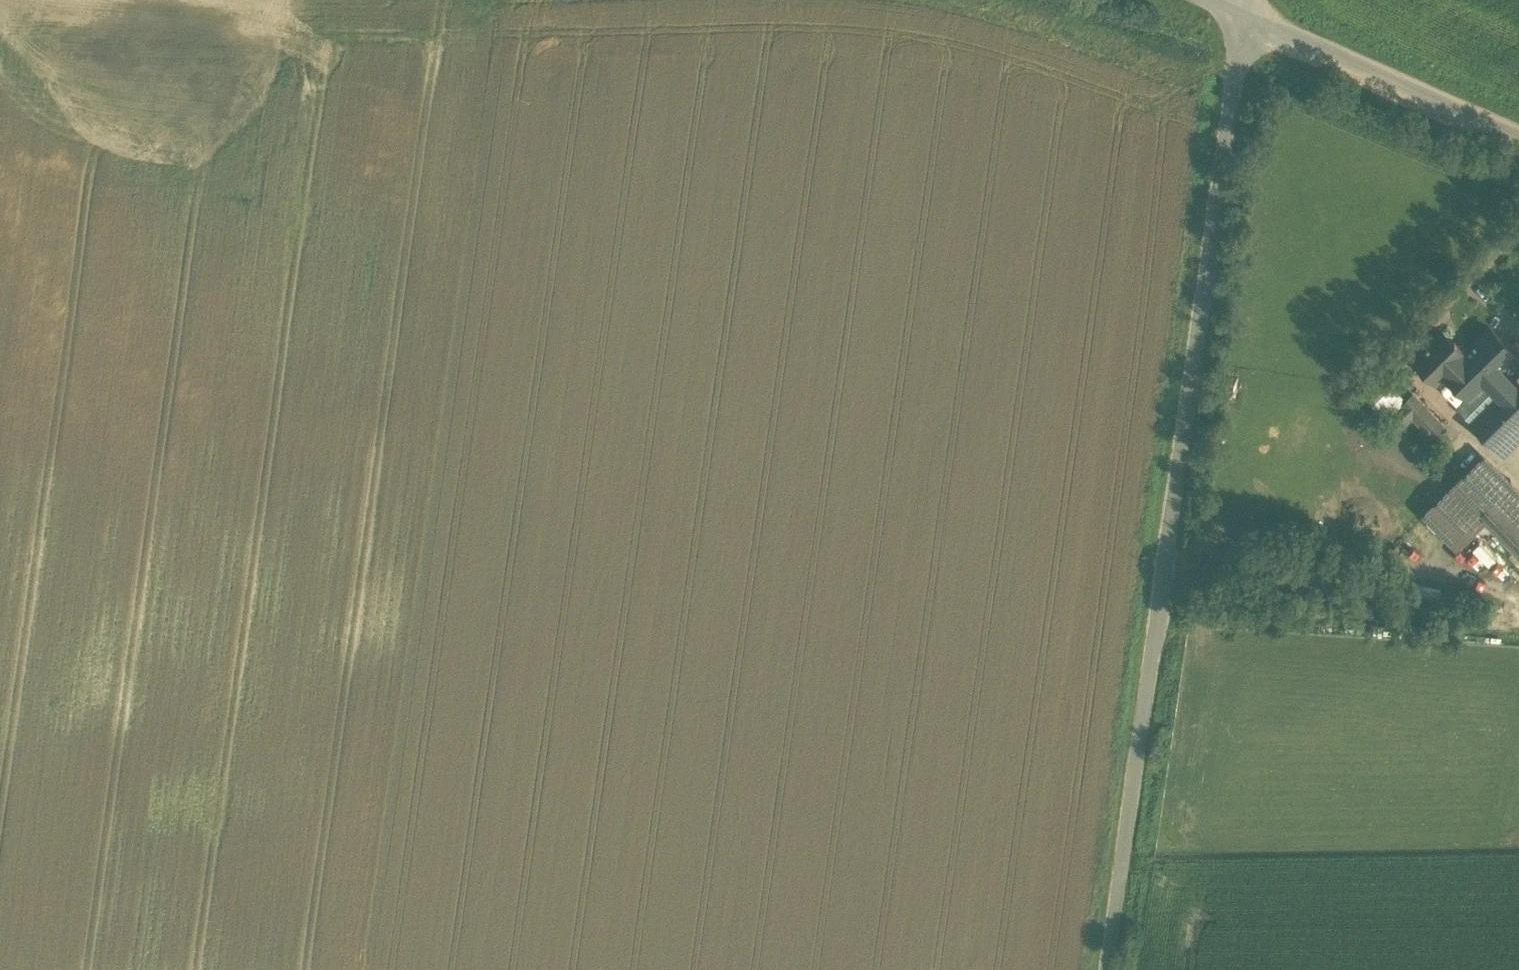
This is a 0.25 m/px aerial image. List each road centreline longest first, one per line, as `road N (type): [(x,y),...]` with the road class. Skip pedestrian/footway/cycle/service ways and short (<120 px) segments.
road 1 (unclassified): [(1103,969),(1243,14)]
road 2 (unclassified): [(1518,138),(1243,14)]

